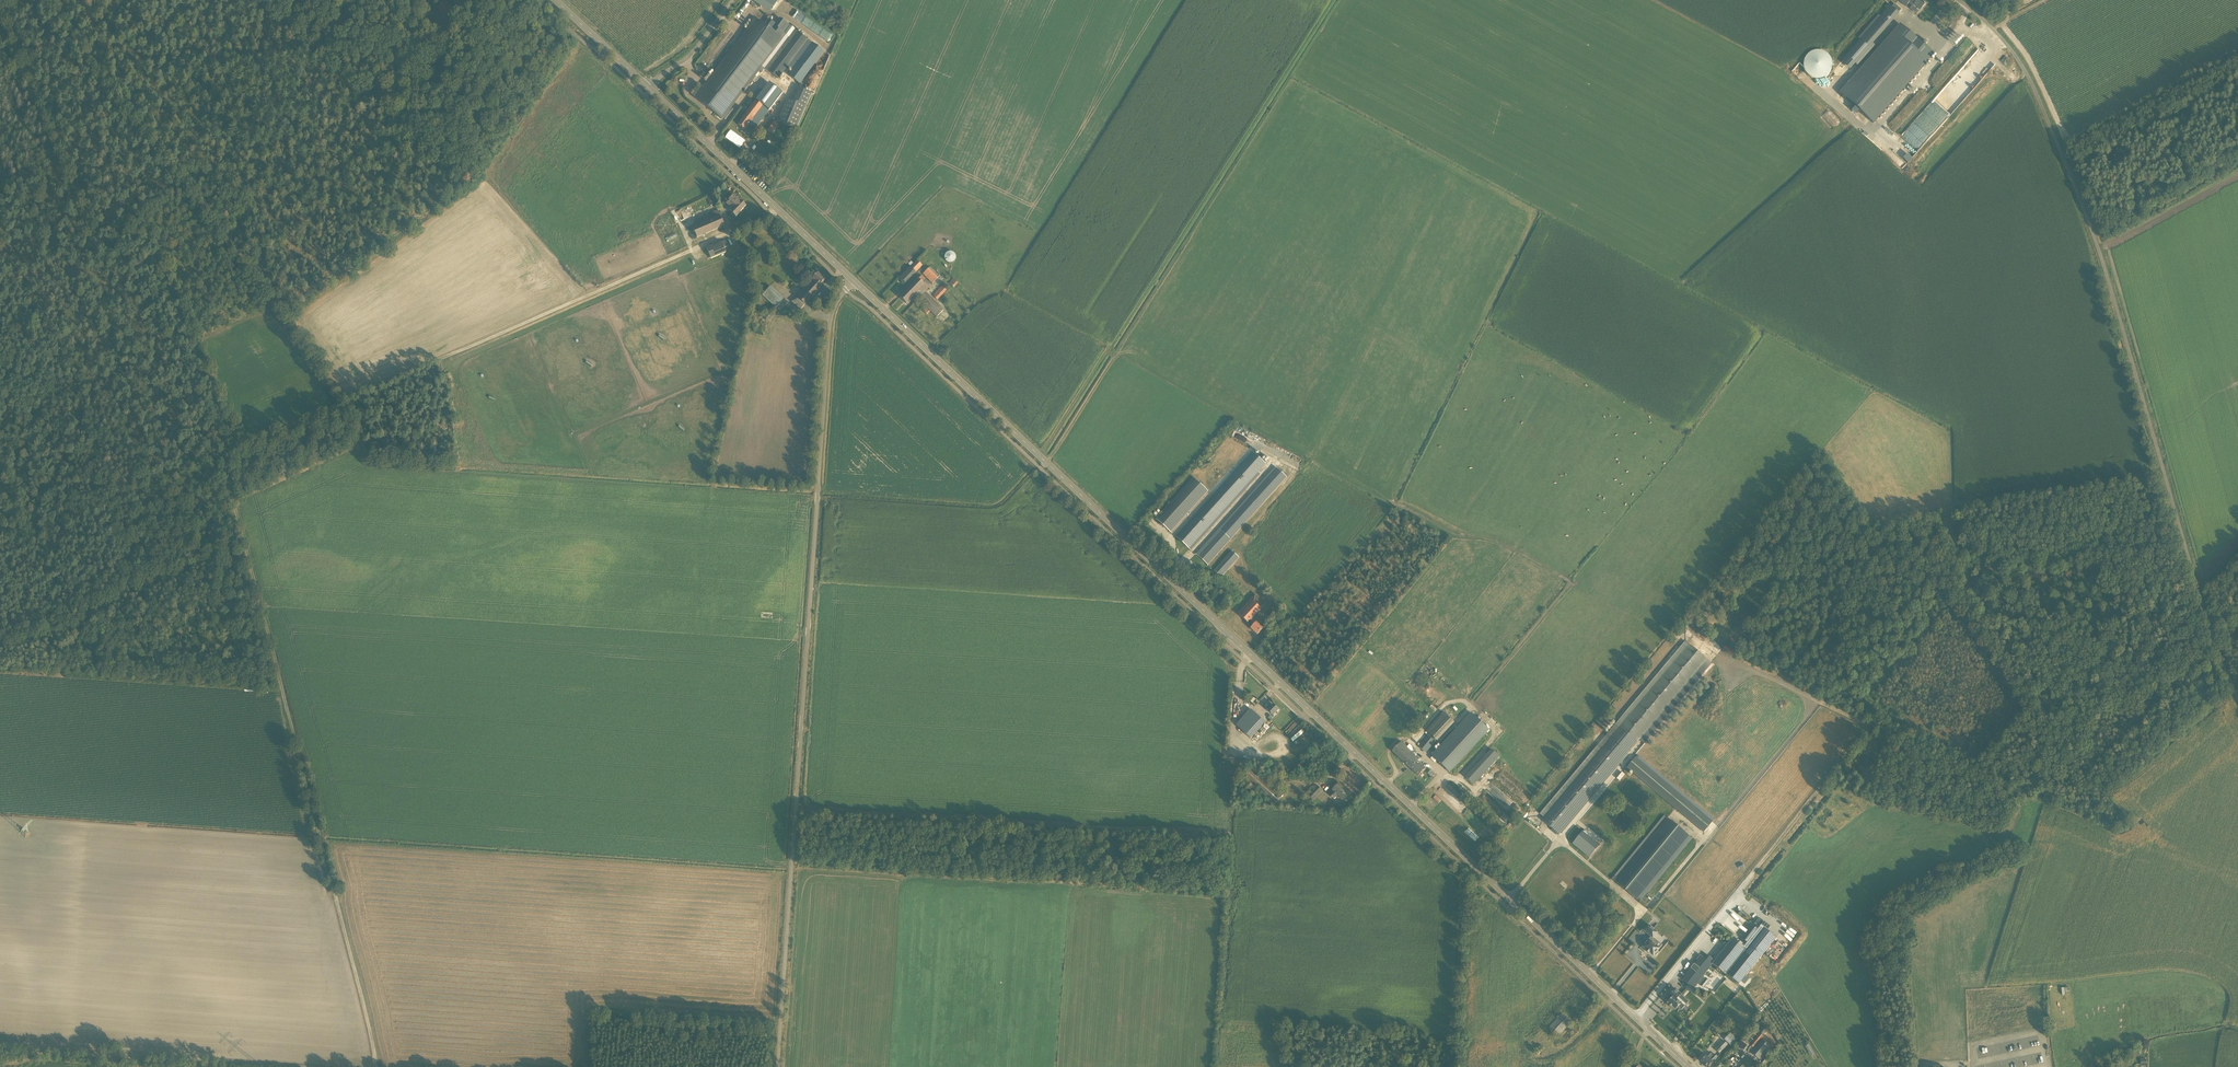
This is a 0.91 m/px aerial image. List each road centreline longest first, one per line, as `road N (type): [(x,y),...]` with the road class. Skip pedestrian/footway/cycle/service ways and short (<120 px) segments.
road 1 (secondary): [(1689,1066),(854,281)]
road 2 (unclassified): [(777,1066),(830,330),(854,281)]
road 3 (unclassified): [(2237,693),(2054,137),(2018,60),(1957,0)]
road 4 (track): [(375,1066),(221,455)]
road 5 (track): [(771,214),(343,400)]
road 6 (track): [(1969,8),(1945,48),(1903,17),(1850,77),(1783,83),(1623,0)]
road 7 (track): [(1872,723),(1636,1018)]
road 8 (track): [(2108,674),(2090,685),(2085,710),(2056,734),(2031,790),(1872,723)]
road 9 (track): [(0,1046),(296,1066)]
road 10 (secondary): [(854,281),(650,88)]
road 11 (track): [(221,455),(0,547)]
road 12 (track): [(343,400),(221,455)]
road 13 (secondary): [(650,88),(554,0)]
road 14 (track): [(2218,651),(2148,697),(2108,674)]
road 15 (unclassified): [(650,88),(693,54),(735,0)]

